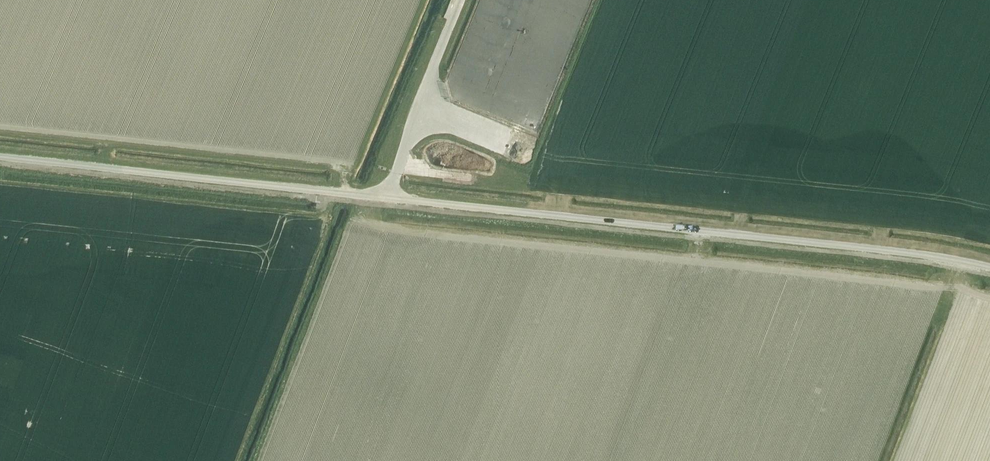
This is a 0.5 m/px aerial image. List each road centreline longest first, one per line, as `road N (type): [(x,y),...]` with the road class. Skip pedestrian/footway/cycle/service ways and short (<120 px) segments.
road 1 (unclassified): [(0,155),(917,252),(989,266)]

